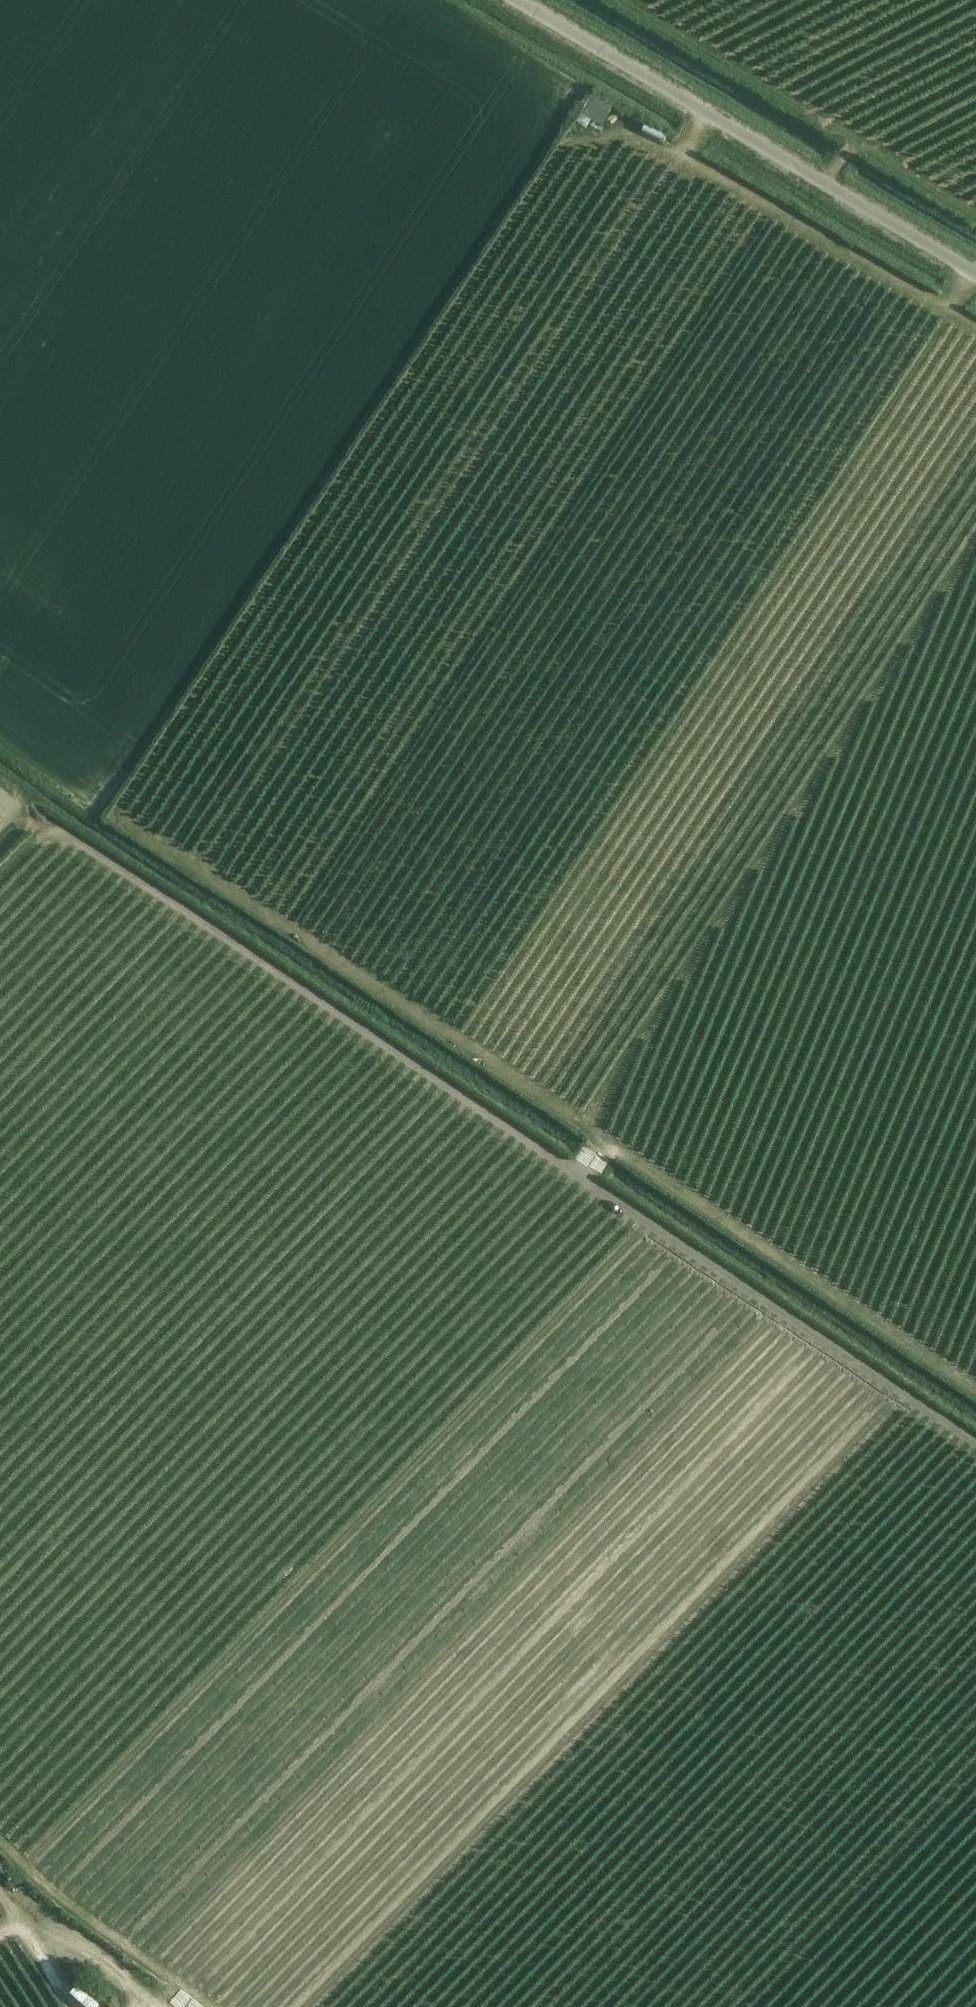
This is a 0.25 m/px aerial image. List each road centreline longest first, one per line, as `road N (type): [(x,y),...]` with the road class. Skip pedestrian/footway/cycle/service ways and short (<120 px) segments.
road 1 (unclassified): [(975,272),(518,0)]

